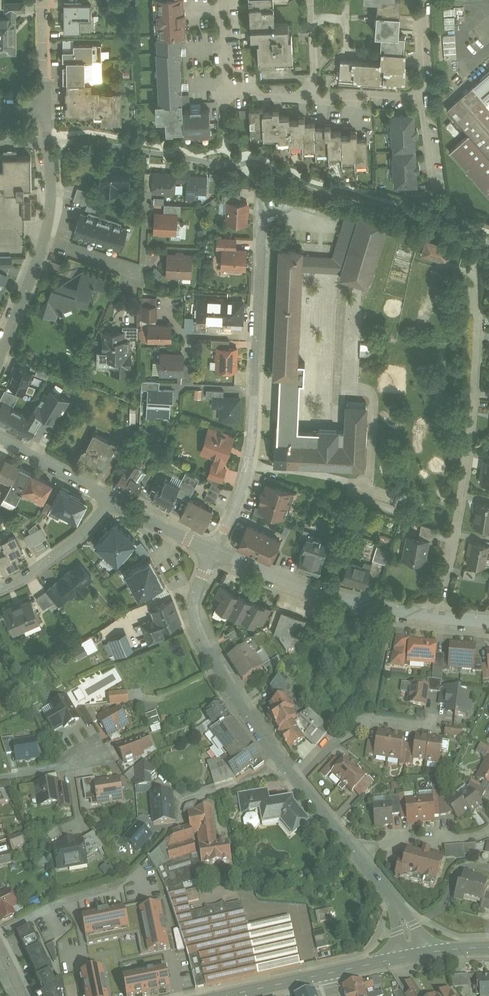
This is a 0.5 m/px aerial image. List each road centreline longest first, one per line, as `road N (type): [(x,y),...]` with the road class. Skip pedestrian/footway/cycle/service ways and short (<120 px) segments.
road 1 (residential): [(261,189),(248,469),(215,550)]
road 2 (residential): [(475,256),(470,441),(437,617)]
road 3 (residential): [(215,550),(194,612),(284,762)]
road 4 (residential): [(215,550),(307,589),(437,617)]
road 5 (residential): [(146,206),(143,274),(44,241)]
road 6 (residential): [(299,780),(364,717),(434,726)]
road 7 (residential): [(109,498),(77,539),(0,589)]
road 8 (residential): [(173,827),(183,799),(284,762)]
road 9 (residential): [(46,106),(51,204),(44,241)]
road 10 (residential): [(355,851),(488,832)]
road 11 (residential): [(0,439),(109,498)]
road 12 (residential): [(44,241),(0,355)]

